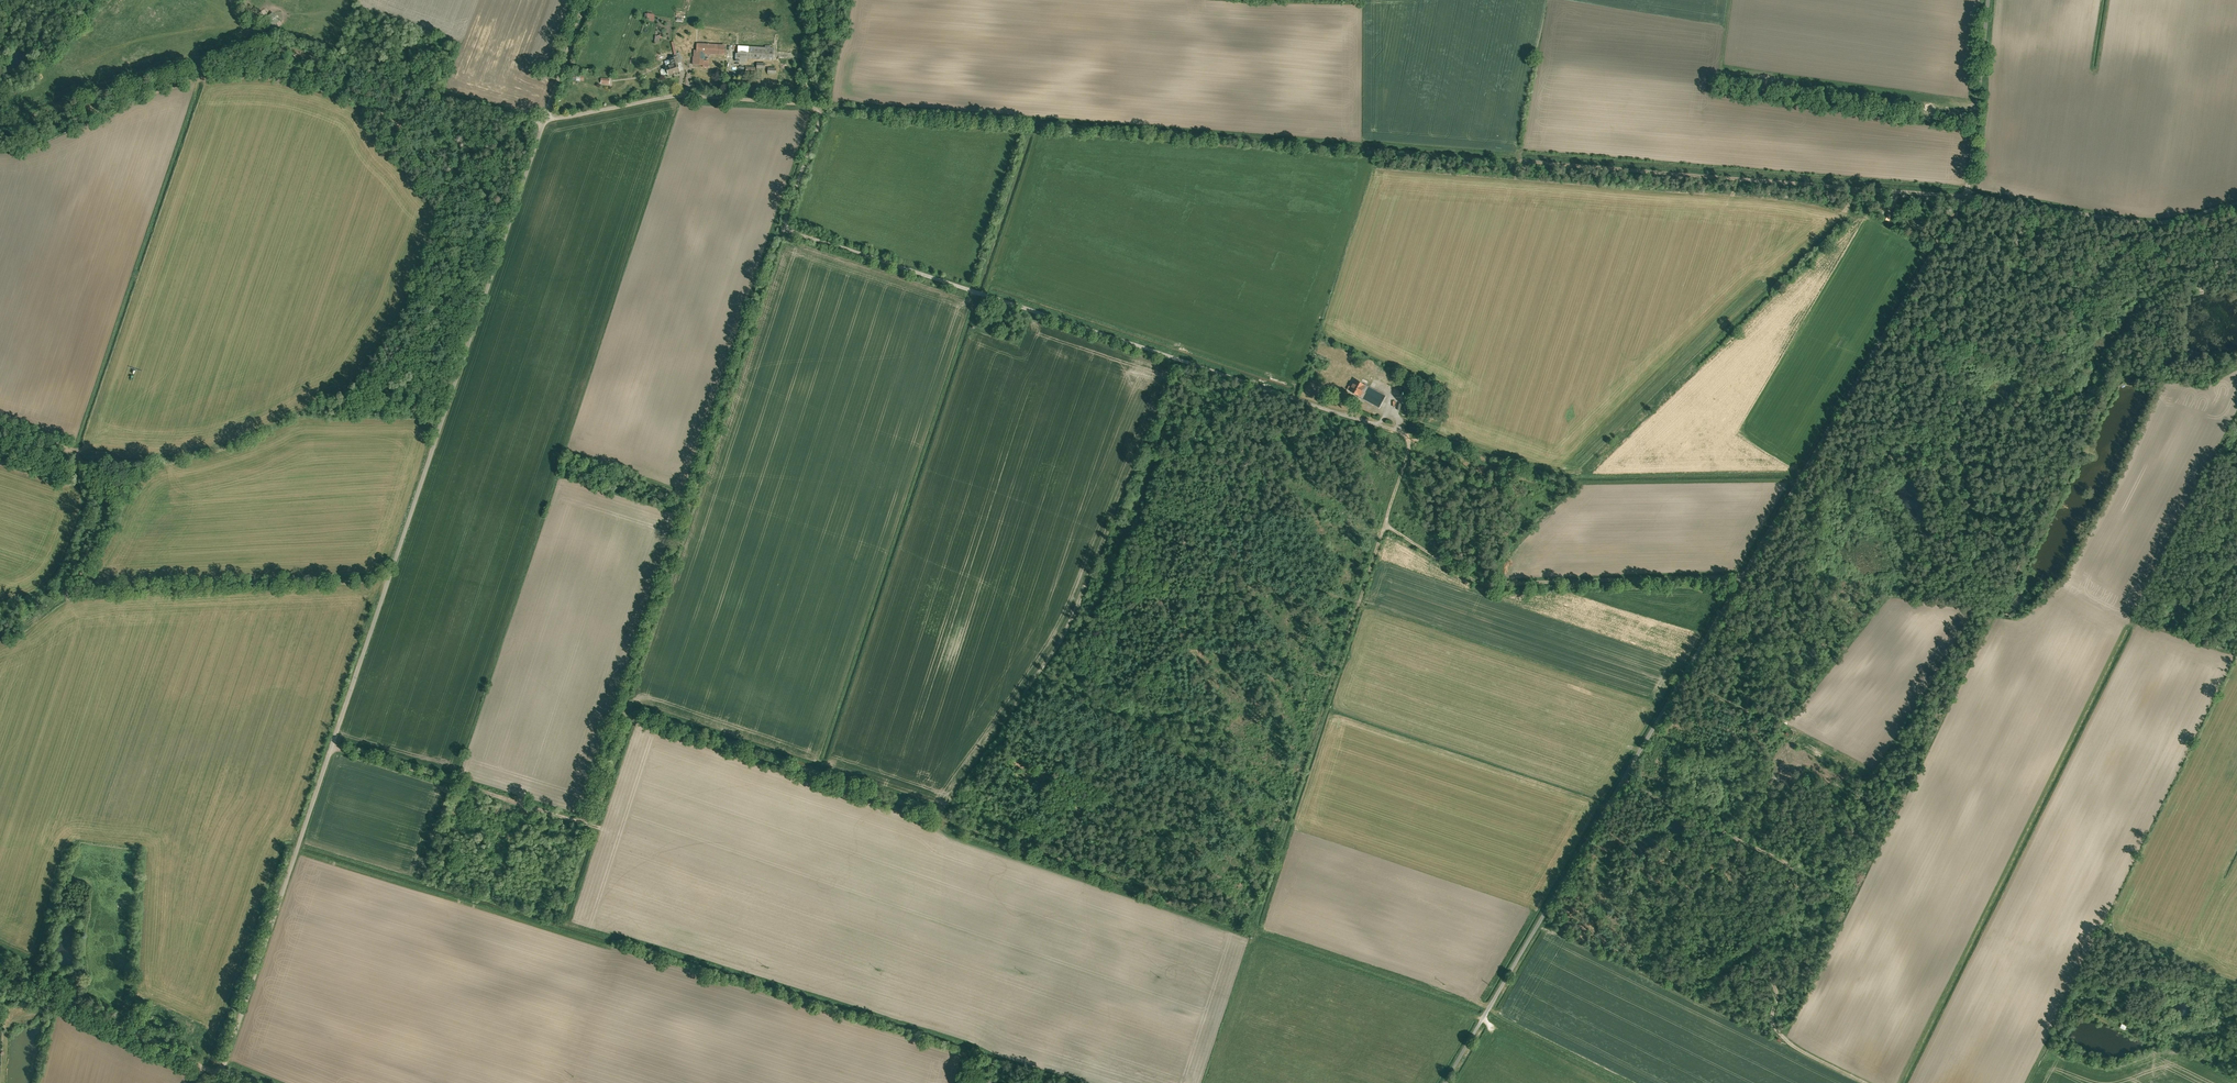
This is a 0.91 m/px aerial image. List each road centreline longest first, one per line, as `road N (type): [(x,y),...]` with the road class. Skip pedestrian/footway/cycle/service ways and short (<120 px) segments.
road 1 (unclassified): [(1989,0),(1968,193),(1446,1082)]
road 2 (unclassified): [(546,118),(219,1074)]
road 3 (unclassified): [(1366,418),(791,227),(787,215),(821,115),(811,102),(681,92),(546,118)]
road 4 (track): [(627,697),(1254,913)]
road 5 (track): [(788,224),(588,816)]
road 6 (track): [(1619,787),(1789,869),(1772,912),(1770,1016),(1778,1033),(1875,1082)]
road 7 (track): [(1513,148),(1537,161),(1968,193)]
road 8 (track): [(546,118),(280,39),(245,0)]
road 9 (unclassified): [(219,1074),(0,968)]
road 10 (track): [(1743,573),(1543,578)]
road 11 (track): [(334,743),(455,779)]
road 12 (unclassified): [(587,0),(546,118)]

